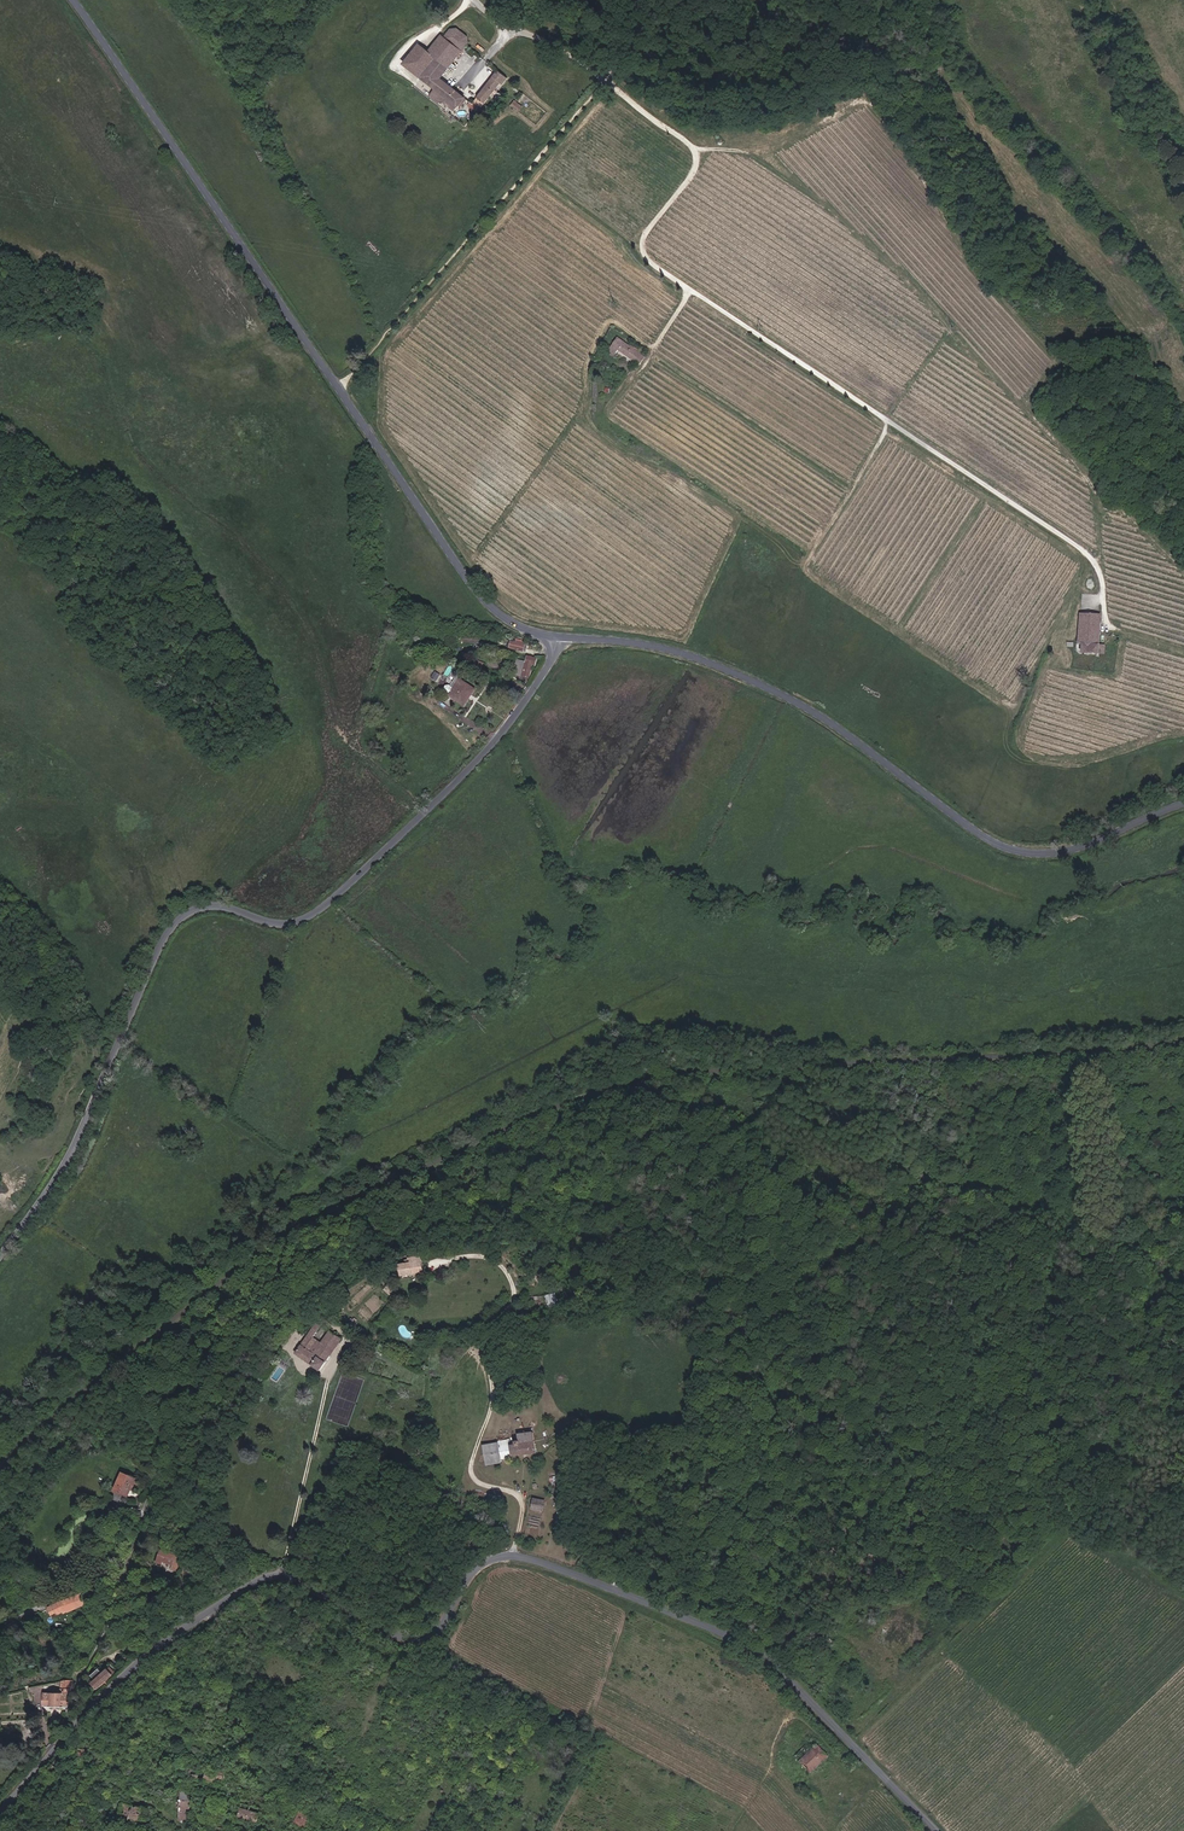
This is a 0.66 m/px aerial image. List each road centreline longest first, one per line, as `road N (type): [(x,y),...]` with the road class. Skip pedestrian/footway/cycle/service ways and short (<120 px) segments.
road 1 (track): [(1183,1222),(1098,1247),(1043,1239),(839,1179),(713,1105),(643,1097),(542,1146),(369,1210),(242,1277),(212,1330),(155,1505)]
road 2 (unclassified): [(938,1830),(751,1645),(512,1556),(477,1568),(438,1628),(411,1638),(301,1578),(264,1576),(129,1672),(0,1808)]
road 3 (unclassified): [(0,1256),(71,1150),(172,927),(213,905),(282,924),(326,905),(495,742),(543,674),(558,636)]
road 4 (tertiary): [(73,0),(472,587),(513,623),(558,636)]
road 5 (tertiary): [(558,636),(670,650),(787,697),(998,845),(1074,850),(1183,804)]
road 6 (residential): [(692,294),(1088,554),(1104,588)]
road 7 (residential): [(478,0),(514,31),(567,50),(700,154),(697,171),(645,243),(652,264),(692,294)]
road 8 (track): [(962,1440),(1112,1409),(1158,1407),(1183,1418)]
road 9 (track): [(1044,1427),(1054,1352),(1085,1306),(1090,1246)]
road 10 (track): [(811,1699),(786,1727),(734,1830)]

